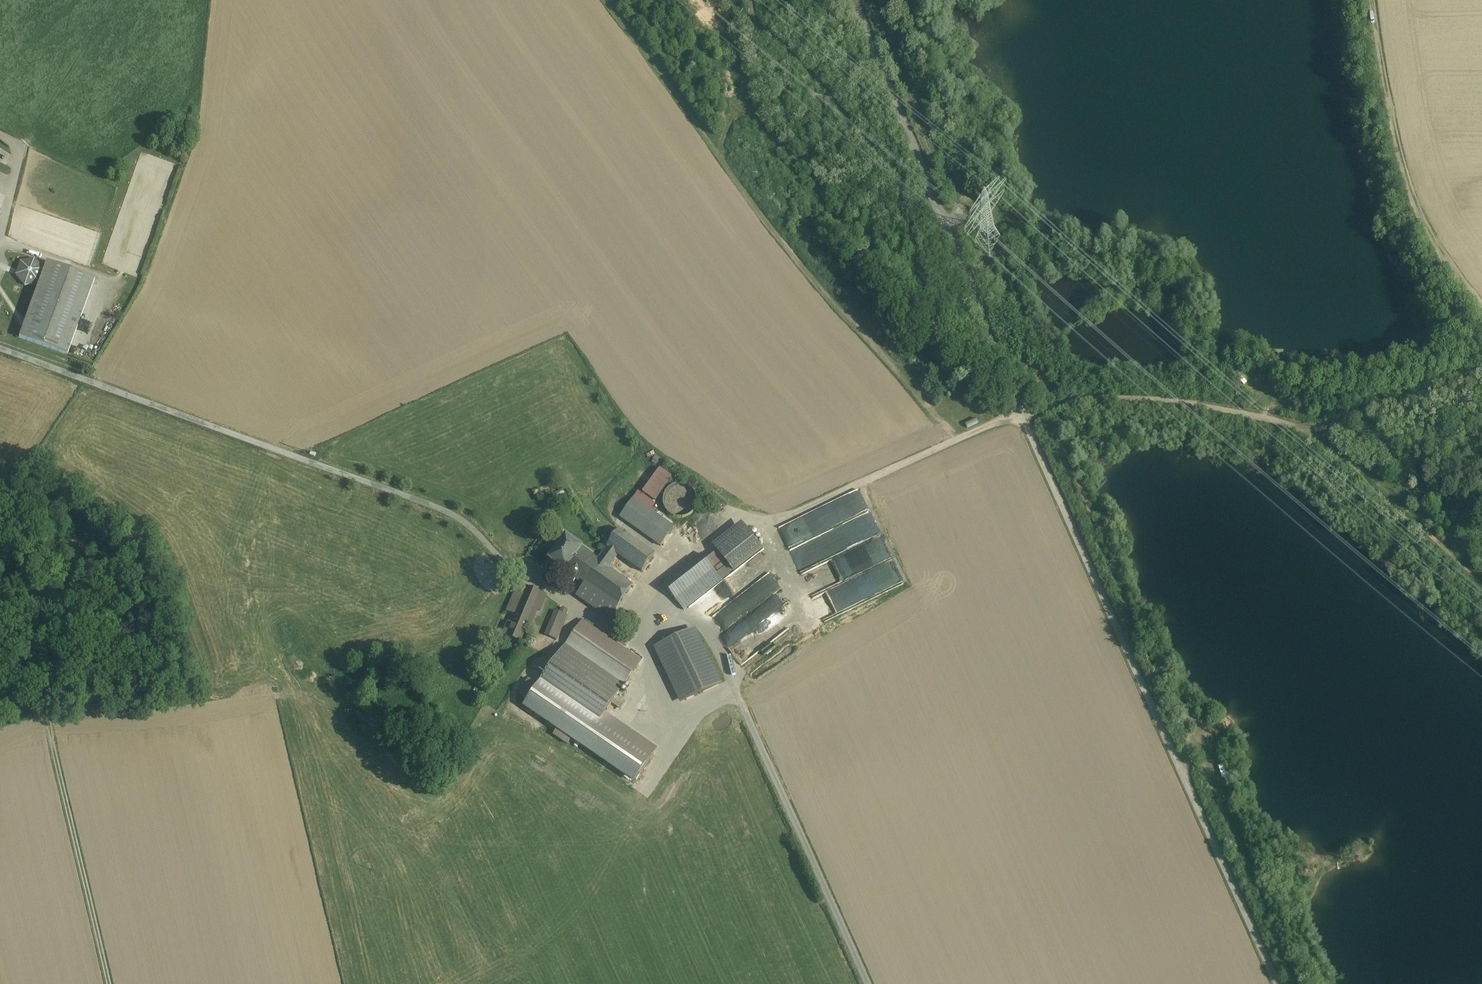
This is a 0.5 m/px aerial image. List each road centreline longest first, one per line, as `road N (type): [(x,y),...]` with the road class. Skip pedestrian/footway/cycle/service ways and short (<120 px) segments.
road 1 (unclassified): [(1278,983),(1028,419),(858,0)]
road 2 (track): [(740,698),(869,983)]

